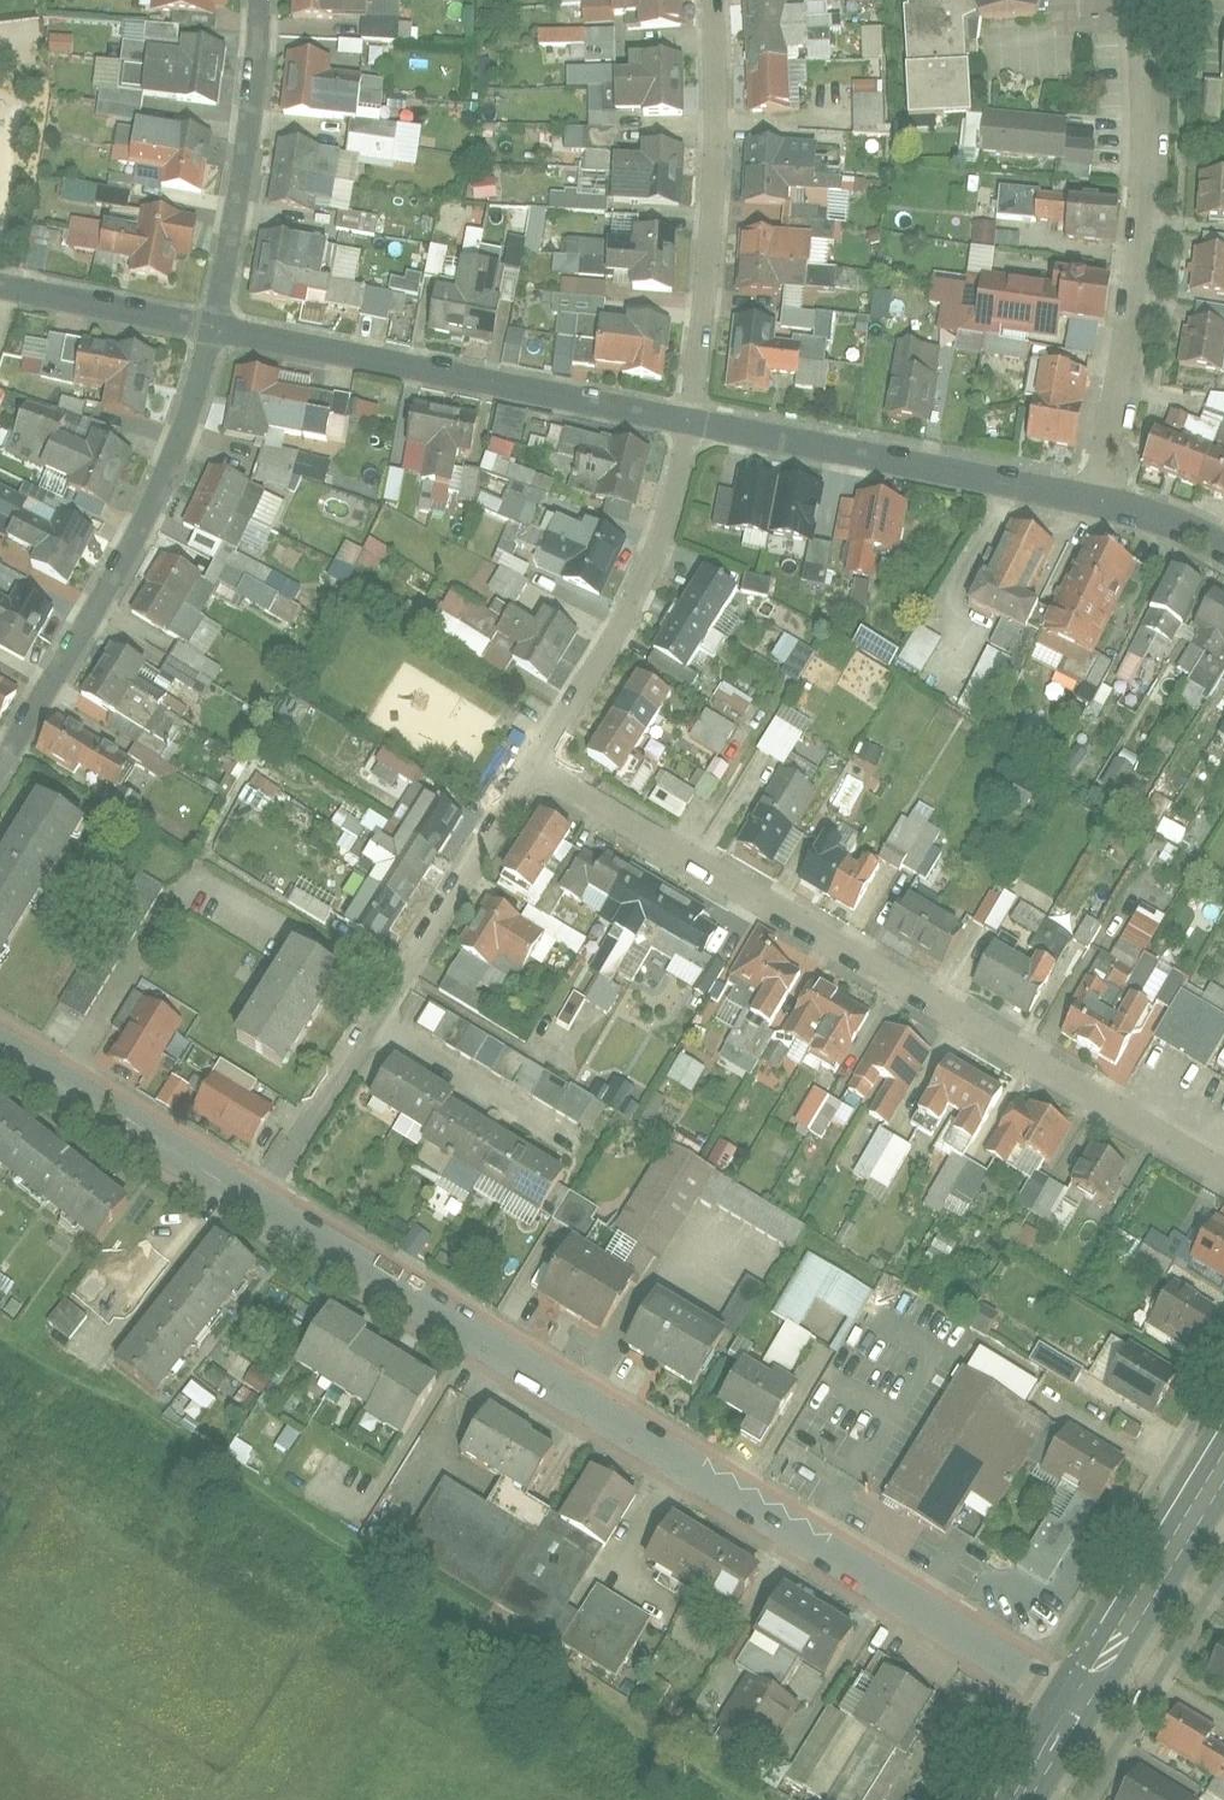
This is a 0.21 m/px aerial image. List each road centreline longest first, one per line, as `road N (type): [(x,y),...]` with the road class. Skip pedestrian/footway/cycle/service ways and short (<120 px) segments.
road 1 (residential): [(262,1198),(1081,1697)]
road 2 (residential): [(539,765),(1223,1167)]
road 3 (residential): [(262,1198),(539,765)]
road 4 (residential): [(0,771),(138,544),(180,453),(218,321)]
road 5 (residential): [(1147,0),(1151,183),(1141,316),(1097,496)]
road 6 (residential): [(694,421),(218,321)]
road 7 (residential): [(694,421),(721,151),(717,0)]
road 8 (residential): [(1097,496),(694,421)]
road 9 (residential): [(539,765),(651,576),(684,484),(694,421)]
road 10 (residential): [(218,321),(252,133),(264,0)]
road 11 (residential): [(0,1038),(262,1198)]
road 12 (tertiary): [(1223,1460),(1081,1697)]
road 13 (residential): [(218,321),(0,282)]
road 14 (residential): [(1223,539),(1097,496)]
road 15 (tertiary): [(1081,1697),(1014,1799)]

